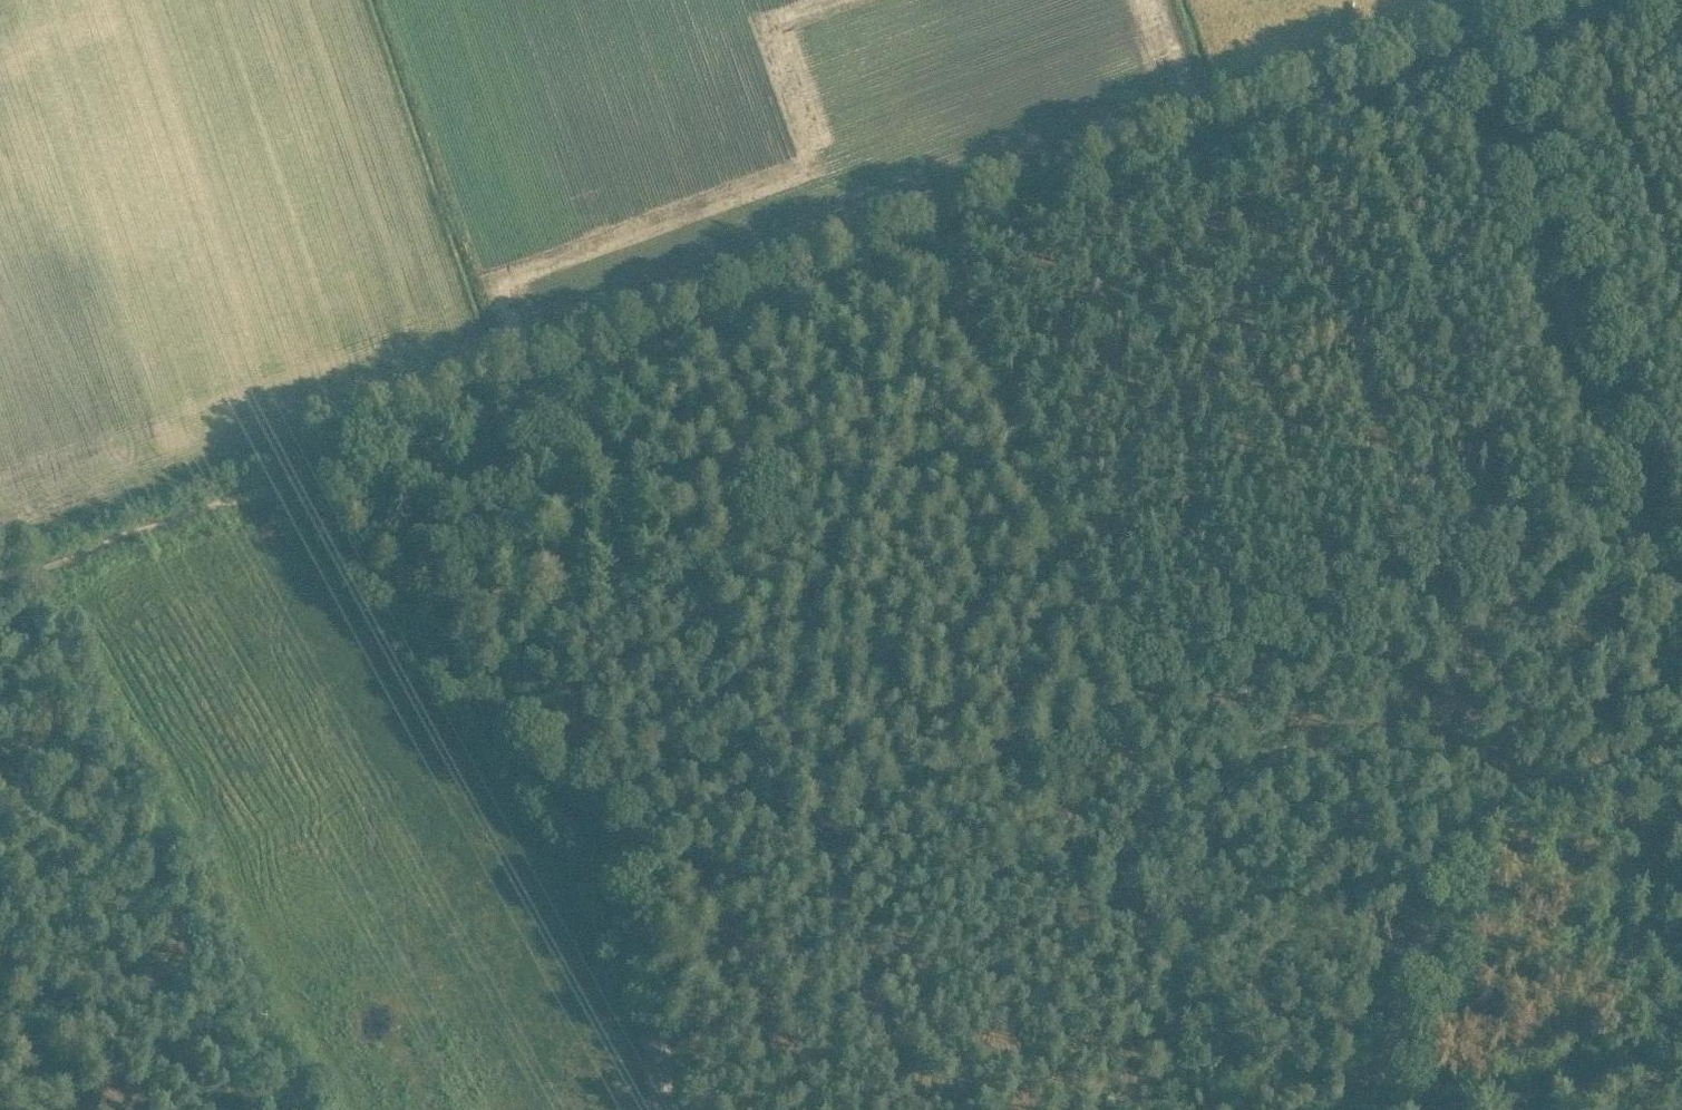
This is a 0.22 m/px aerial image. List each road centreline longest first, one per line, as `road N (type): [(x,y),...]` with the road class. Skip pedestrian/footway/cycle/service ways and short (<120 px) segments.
road 1 (track): [(1615,0),(207,503),(0,586)]
road 2 (track): [(1681,635),(1474,50)]
road 3 (track): [(1681,1087),(1522,1109)]

